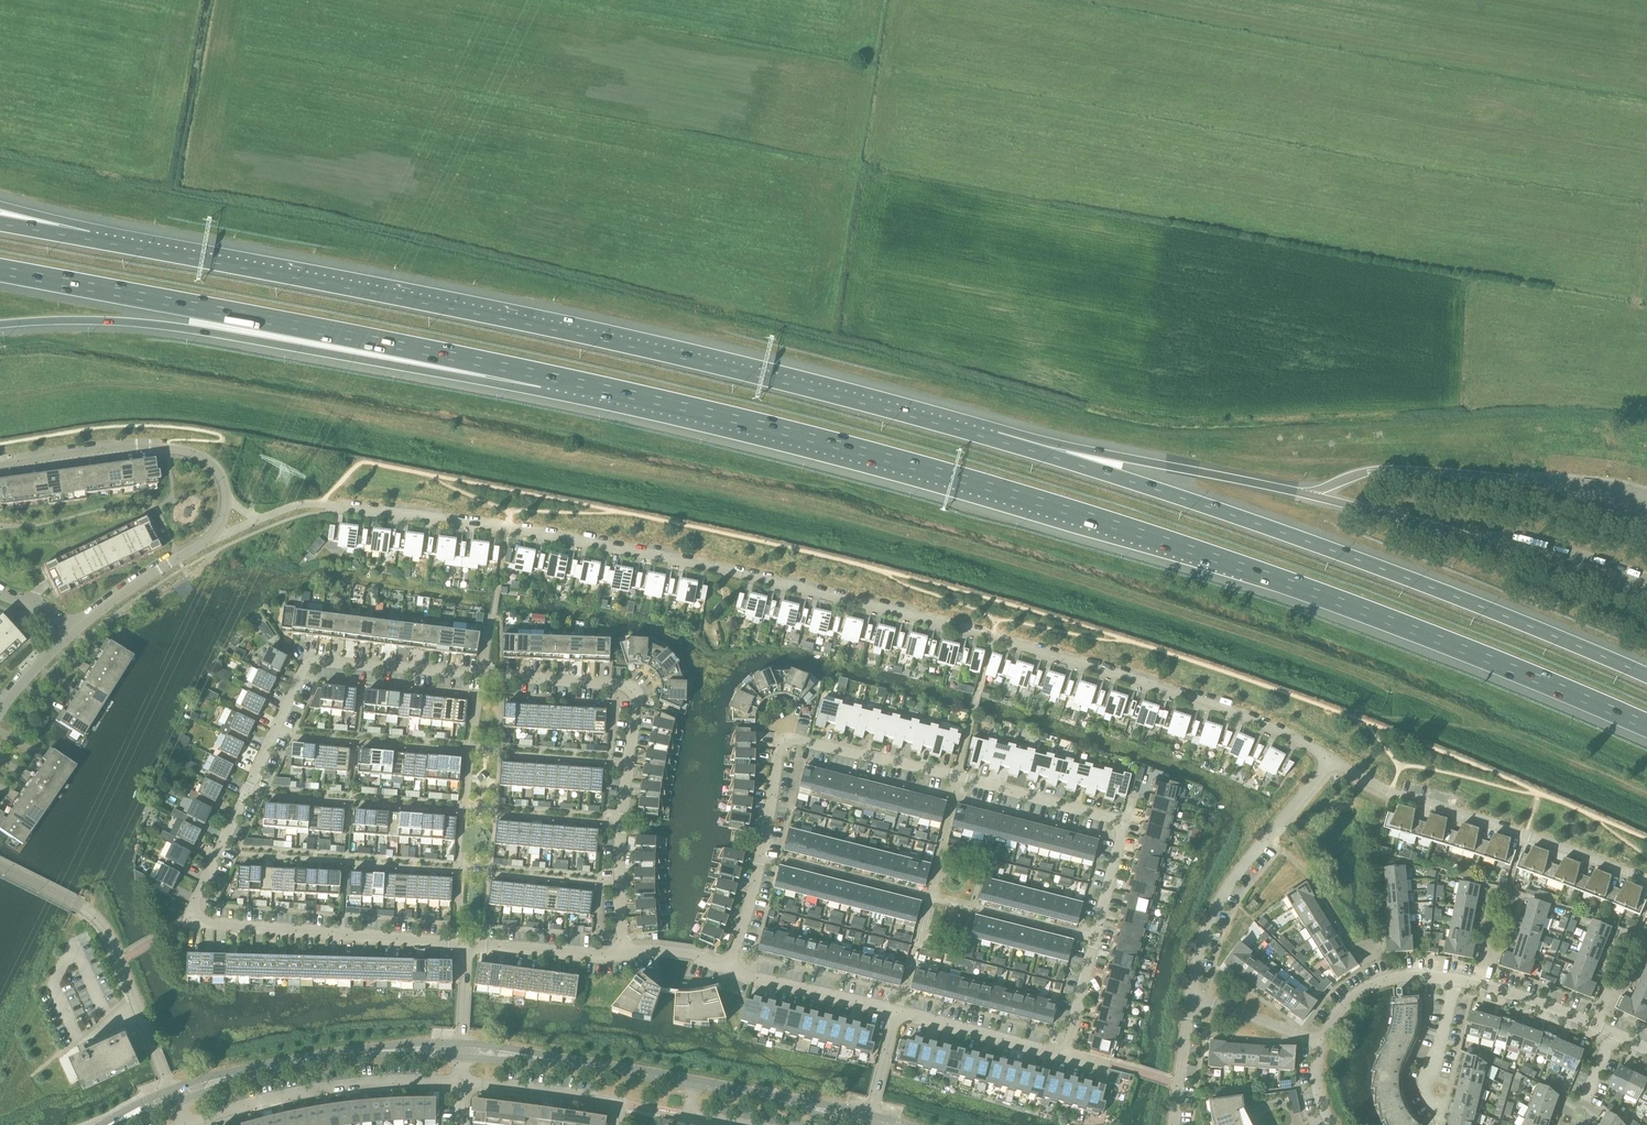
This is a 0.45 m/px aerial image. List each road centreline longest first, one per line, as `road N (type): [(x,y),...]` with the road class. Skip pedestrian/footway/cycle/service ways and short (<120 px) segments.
road 1 (motorway): [(546,376),(756,423),(1053,506),(1429,633),(1646,726)]
road 2 (residential): [(467,944),(210,924),(197,916),(196,900),(307,664),(604,684),(636,696),(620,883),(623,951)]
road 3 (residential): [(1332,759),(1259,721),(1125,676),(688,561),(320,503),(258,519)]
road 4 (motorway): [(992,438),(608,342),(88,240)]
road 5 (motorway): [(1646,674),(1377,566),(992,438)]
road 6 (motorway): [(0,270),(546,376)]
road 7 (motorway): [(0,324),(163,325),(382,363),(546,376)]
road 8 (residential): [(727,968),(763,854),(782,742),(957,777)]
road 9 (residential): [(1065,1055),(1122,833),(1102,817),(957,777)]
road 10 (residential): [(1646,879),(1391,791),(1332,759)]
road 11 (motorway): [(1310,494),(992,438)]
road 12 (residential): [(174,1095),(103,929),(85,910),(0,867)]
road 13 (tertiary): [(174,1095),(310,1059),(463,1051)]
road 14 (residential): [(186,1124),(337,1086),(464,1081)]
road 15 (residential): [(1192,994),(1202,940),(1228,886),(1332,759)]
road 16 (residential): [(0,466),(107,449),(182,449),(217,471),(226,501)]
road 17 (tertiary): [(697,1084),(463,1051)]
road 18 (track): [(192,184),(226,0)]
road 19 (tertiary): [(872,1121),(697,1084)]
road 20 (residential): [(898,1011),(727,968)]
road 21 (residential): [(898,1011),(1065,1055)]
road 22 (residential): [(1614,1034),(1454,980)]
road 23 (residential): [(71,634),(209,538)]
road 24 (residential): [(1454,980),(1413,975),(1374,983),(1342,1006),(1322,1041)]
road 25 (residential): [(464,1081),(623,1102)]
road 26 (residential): [(623,951),(593,955),(467,944)]
road 27 (residential): [(1322,1041),(1192,994)]
road 28 (residential): [(1443,1109),(1426,1082),(1454,980)]
road 29 (residential): [(1173,1124),(1192,994)]

